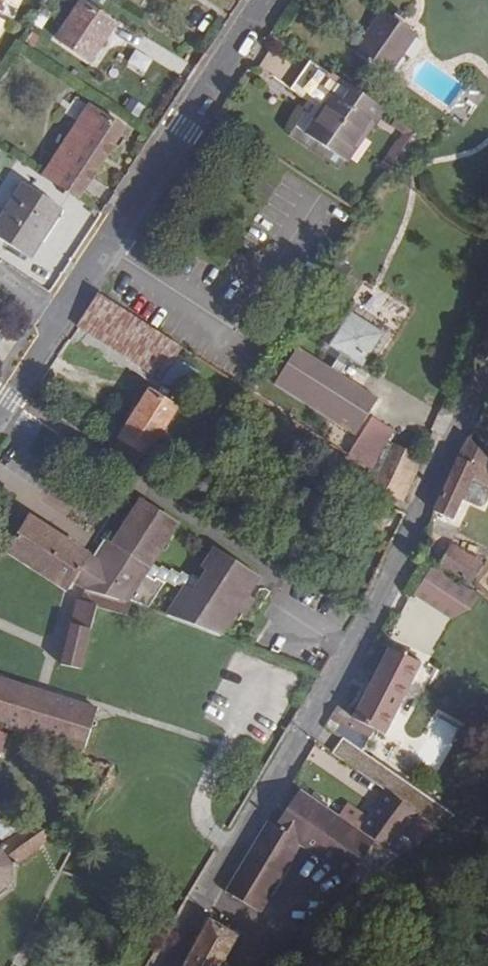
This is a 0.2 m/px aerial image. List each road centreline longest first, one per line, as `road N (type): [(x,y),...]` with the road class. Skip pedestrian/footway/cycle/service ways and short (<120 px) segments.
road 1 (residential): [(154,965),(379,590),(487,372)]
road 2 (tertiary): [(269,0),(0,405)]

